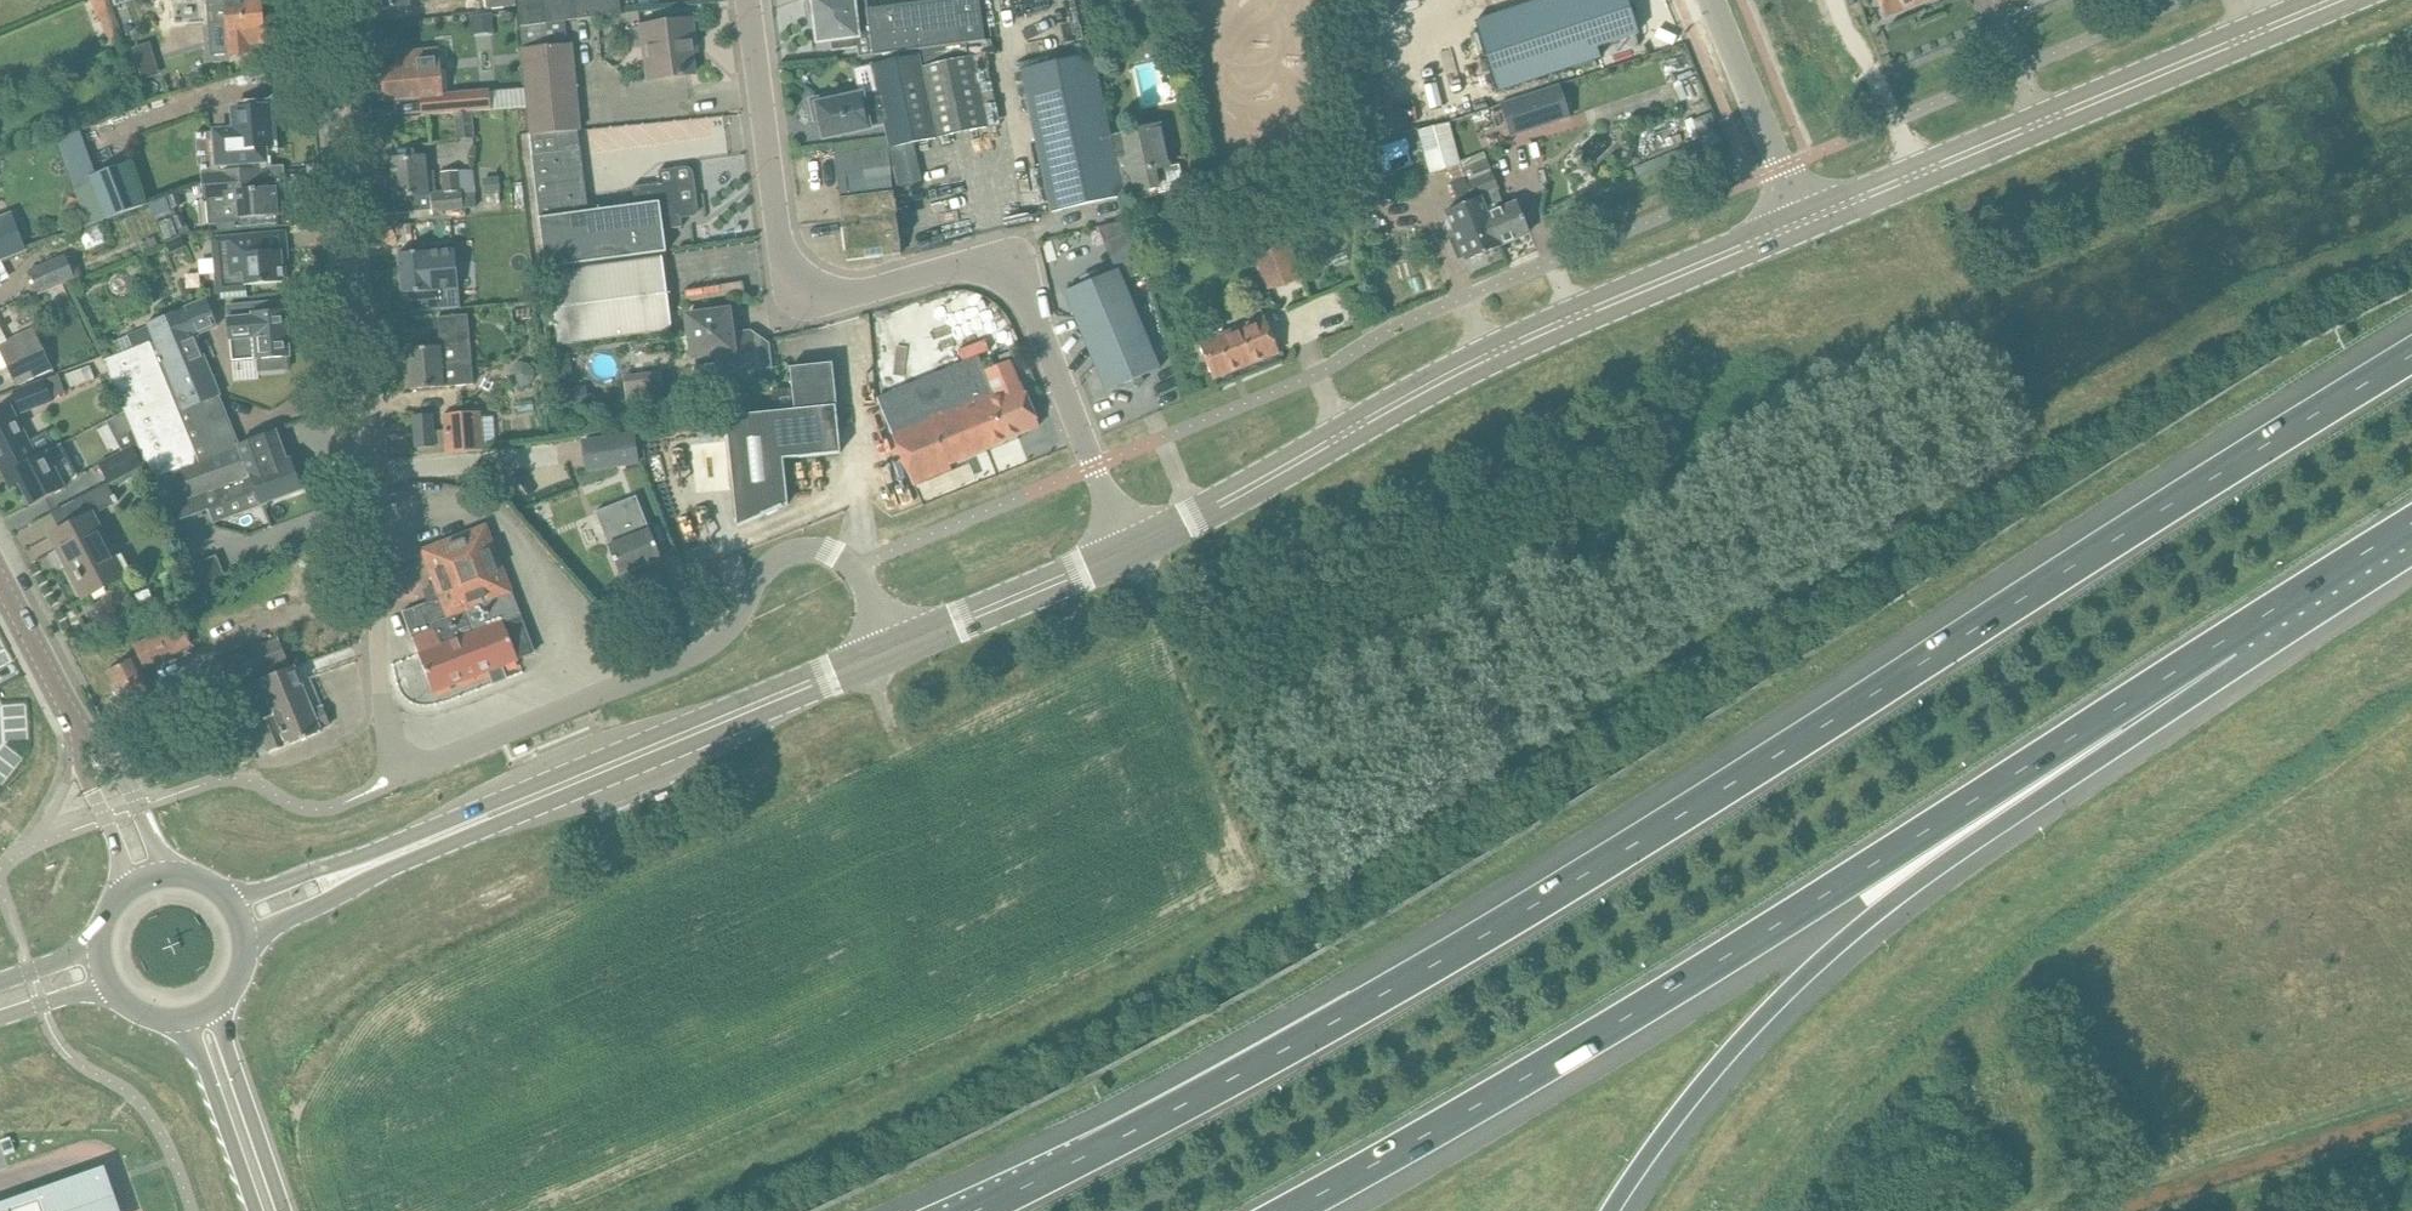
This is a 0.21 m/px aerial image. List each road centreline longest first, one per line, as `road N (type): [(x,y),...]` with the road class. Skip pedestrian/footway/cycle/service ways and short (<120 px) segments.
road 1 (motorway): [(2411,354),(1477,941),(977,1210)]
road 2 (motorway): [(1284,1210),(1549,1067),(2228,639)]
road 3 (motorway): [(1611,1210),(1647,1154),(1807,973),(2228,639)]
road 4 (unclassified): [(747,0),(785,252),(799,270),(840,291),(962,268),(1014,280),(1029,299),(1134,550)]
road 5 (residential): [(324,0),(385,724),(405,764)]
road 6 (tertiary): [(1802,221),(1514,351),(1134,550)]
road 7 (residential): [(877,656),(862,565),(822,553),(793,558),(762,580),(741,623),(706,654),(448,761),(405,764)]
road 8 (tertiary): [(2341,0),(1802,221)]
road 9 (tertiary): [(877,656),(505,808)]
road 10 (tertiary): [(505,808),(249,893),(220,894)]
road 11 (tertiary): [(244,948),(505,808)]
road 12 (tertiary): [(1134,550),(877,656)]
road 13 (unclassified): [(1802,221),(1713,0)]
road 14 (tertiary): [(284,1210),(226,1047),(220,1001)]
road 15 (motorway): [(2228,639),(2411,524)]
road 16 (tertiary): [(172,1020),(202,1058),(256,1210)]
road 17 (tertiary): [(174,875),(104,747),(68,710)]
road 18 (tertiary): [(68,710),(120,854),(121,895)]
road 19 (tertiary): [(68,710),(0,579)]

